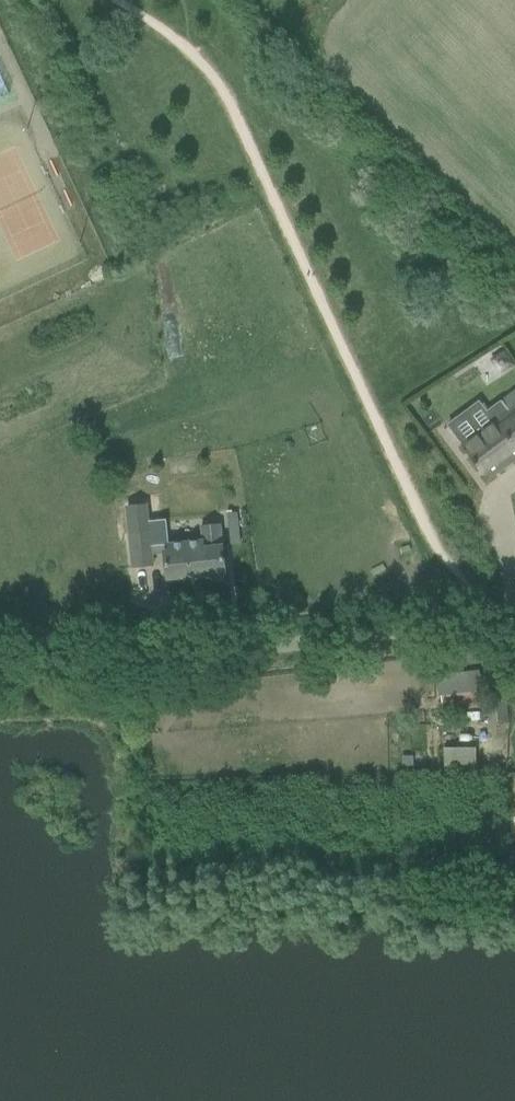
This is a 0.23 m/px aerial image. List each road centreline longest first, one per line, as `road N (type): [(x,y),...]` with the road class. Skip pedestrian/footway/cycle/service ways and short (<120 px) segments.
road 1 (unclassified): [(0,663),(133,659),(514,624)]
road 2 (track): [(135,890),(133,659)]

